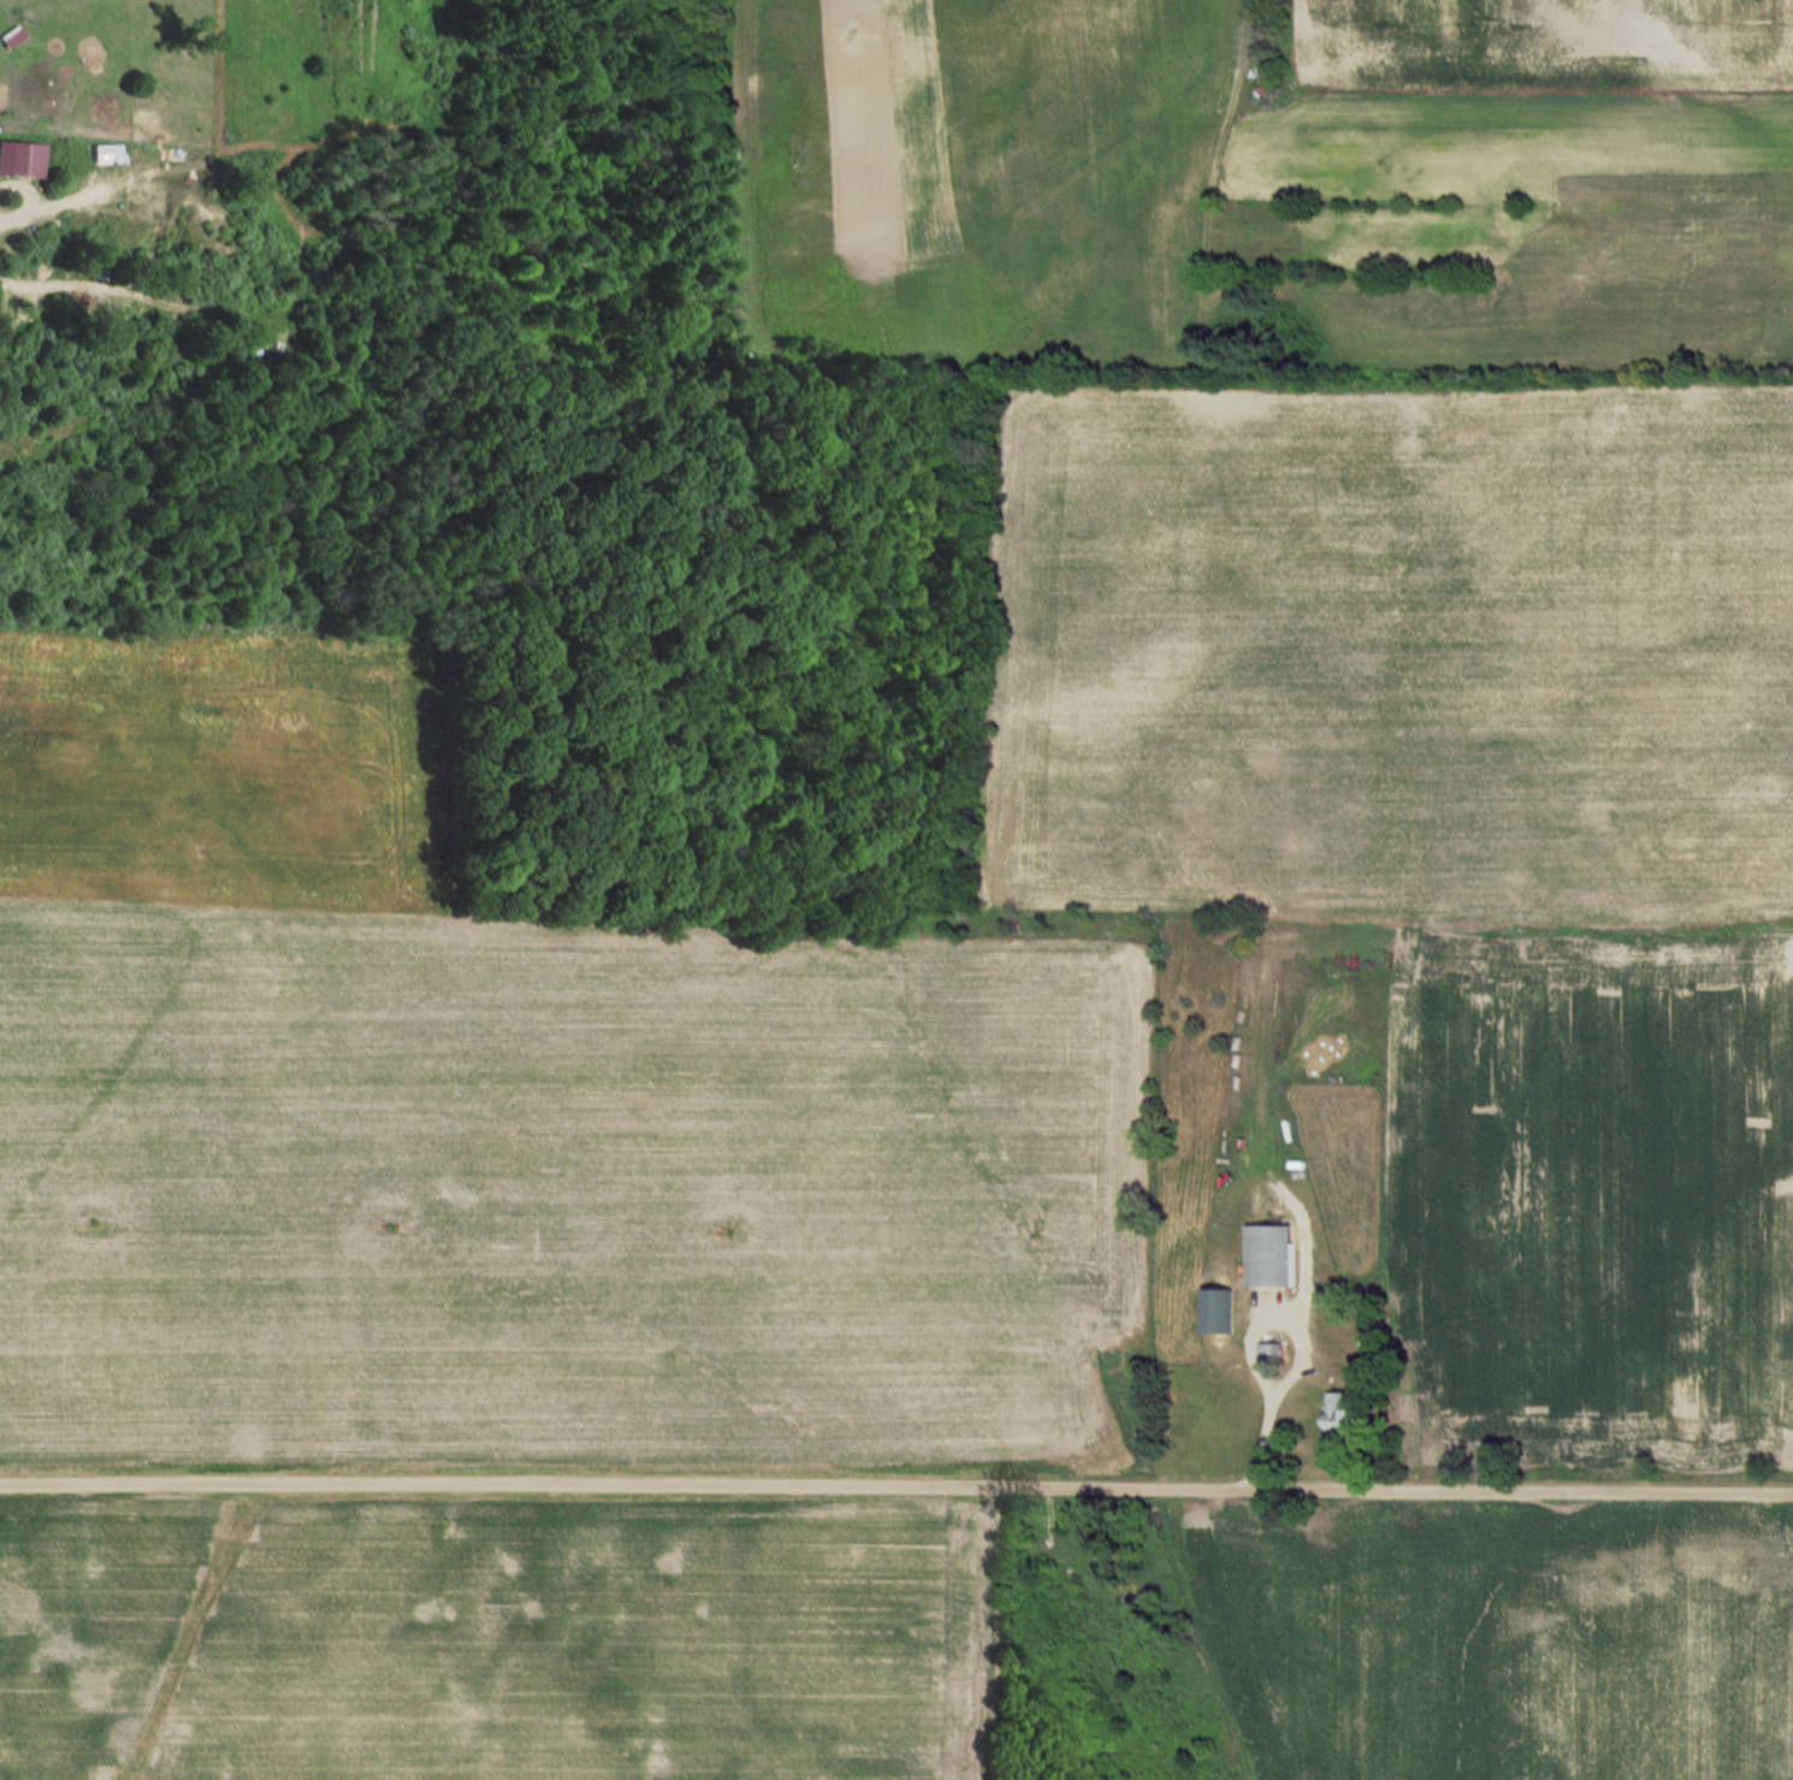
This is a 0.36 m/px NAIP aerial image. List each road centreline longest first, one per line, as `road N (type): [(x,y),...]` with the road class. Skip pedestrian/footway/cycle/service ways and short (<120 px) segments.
road 1 (residential): [(0,1485),(1792,1492)]

